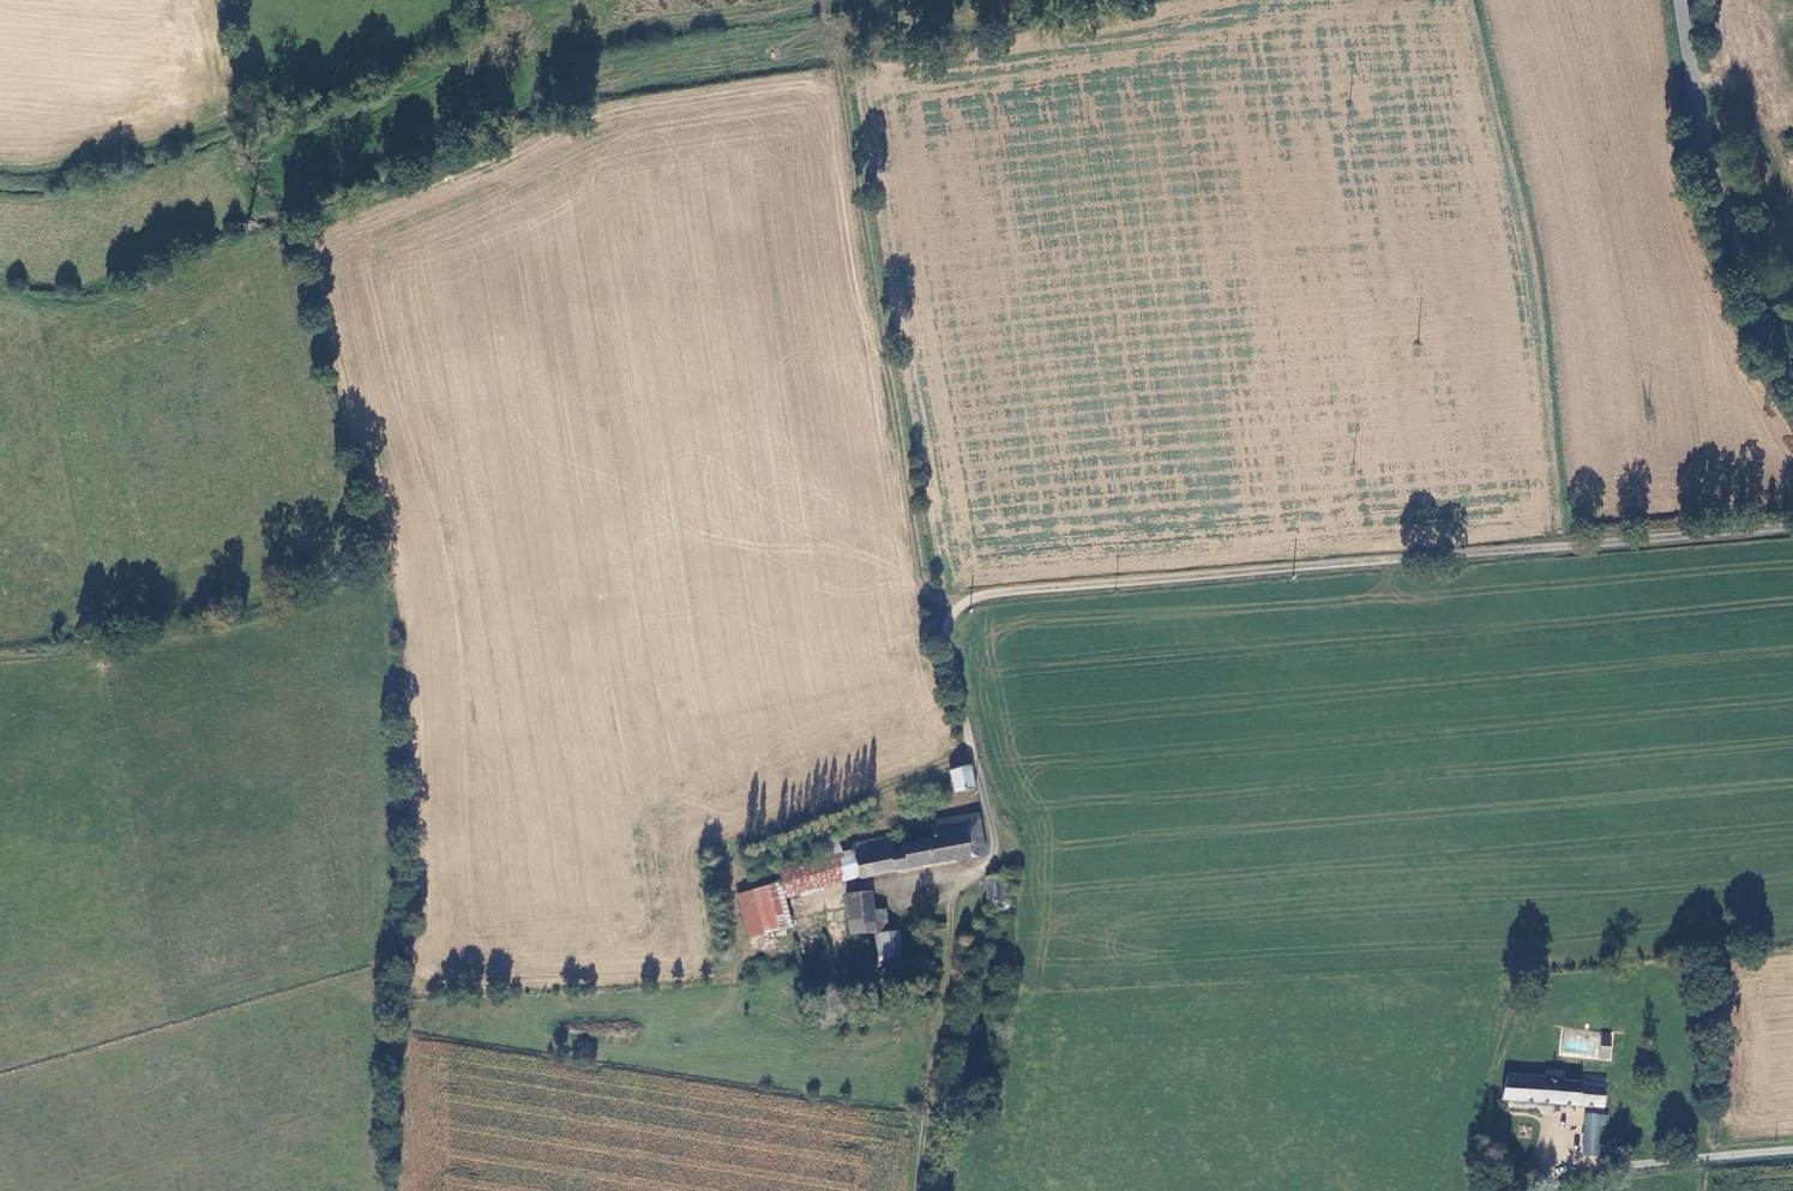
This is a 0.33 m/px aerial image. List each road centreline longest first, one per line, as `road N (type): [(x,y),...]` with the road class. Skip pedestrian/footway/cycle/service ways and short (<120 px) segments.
road 1 (unclassified): [(1792,525),(965,597),(946,639),(997,835),(993,864),(951,904)]
road 2 (unclassified): [(1792,386),(1704,135),(1681,0)]
road 3 (track): [(919,1190),(951,904)]
road 4 (unclassified): [(1792,1148),(1628,1166)]

